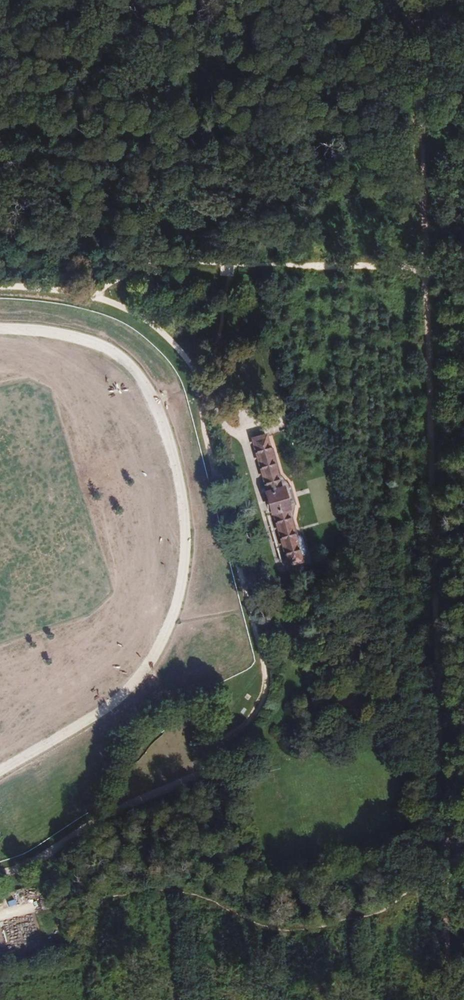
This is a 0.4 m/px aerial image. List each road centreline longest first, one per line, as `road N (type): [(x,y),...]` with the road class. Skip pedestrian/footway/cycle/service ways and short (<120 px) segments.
road 1 (track): [(444,836),(400,838),(412,776),(406,743),(391,725),(346,746),(298,734),(285,716),(334,559),(236,263),(425,267)]
road 2 (track): [(0,875),(195,773),(257,709),(266,672),(194,370),(151,322),(95,296)]
road 3 (track): [(425,267),(446,836)]
road 4 (track): [(425,267),(415,0)]
road 5 (track): [(236,263),(156,259),(95,296),(0,286)]
road 6 (track): [(449,999),(444,836)]

